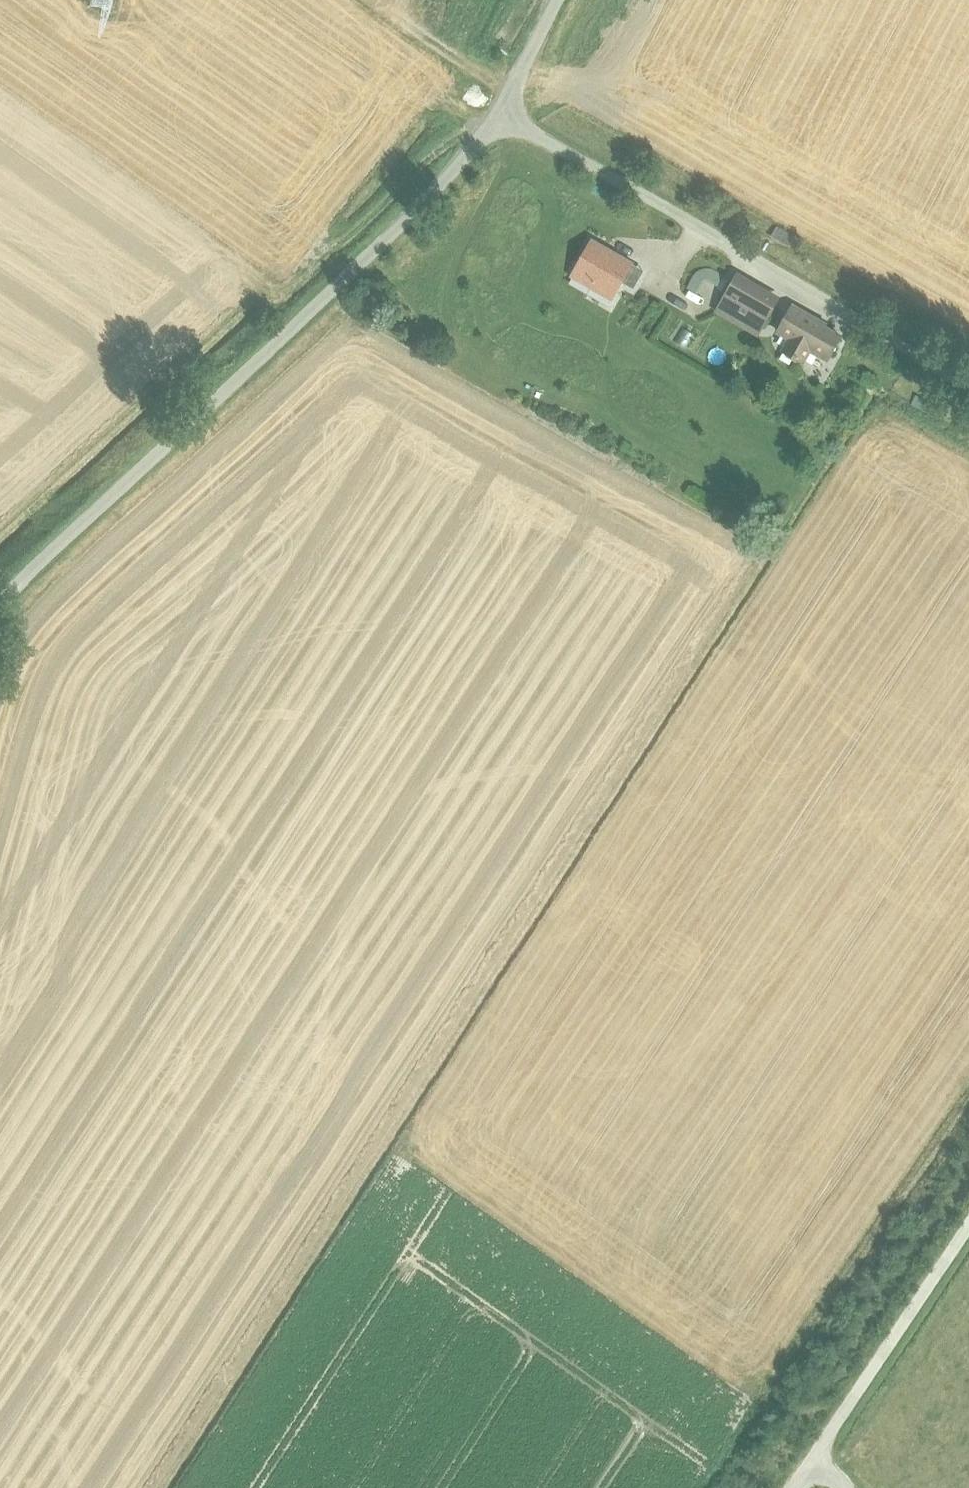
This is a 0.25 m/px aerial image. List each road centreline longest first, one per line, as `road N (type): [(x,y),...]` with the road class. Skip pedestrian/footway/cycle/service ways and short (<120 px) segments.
road 1 (unclassified): [(0,604),(446,181),(502,116)]
road 2 (unclassified): [(968,386),(502,116)]
road 3 (unclassified): [(814,1459),(968,1224)]
road 4 (unclassified): [(502,116),(560,0)]

